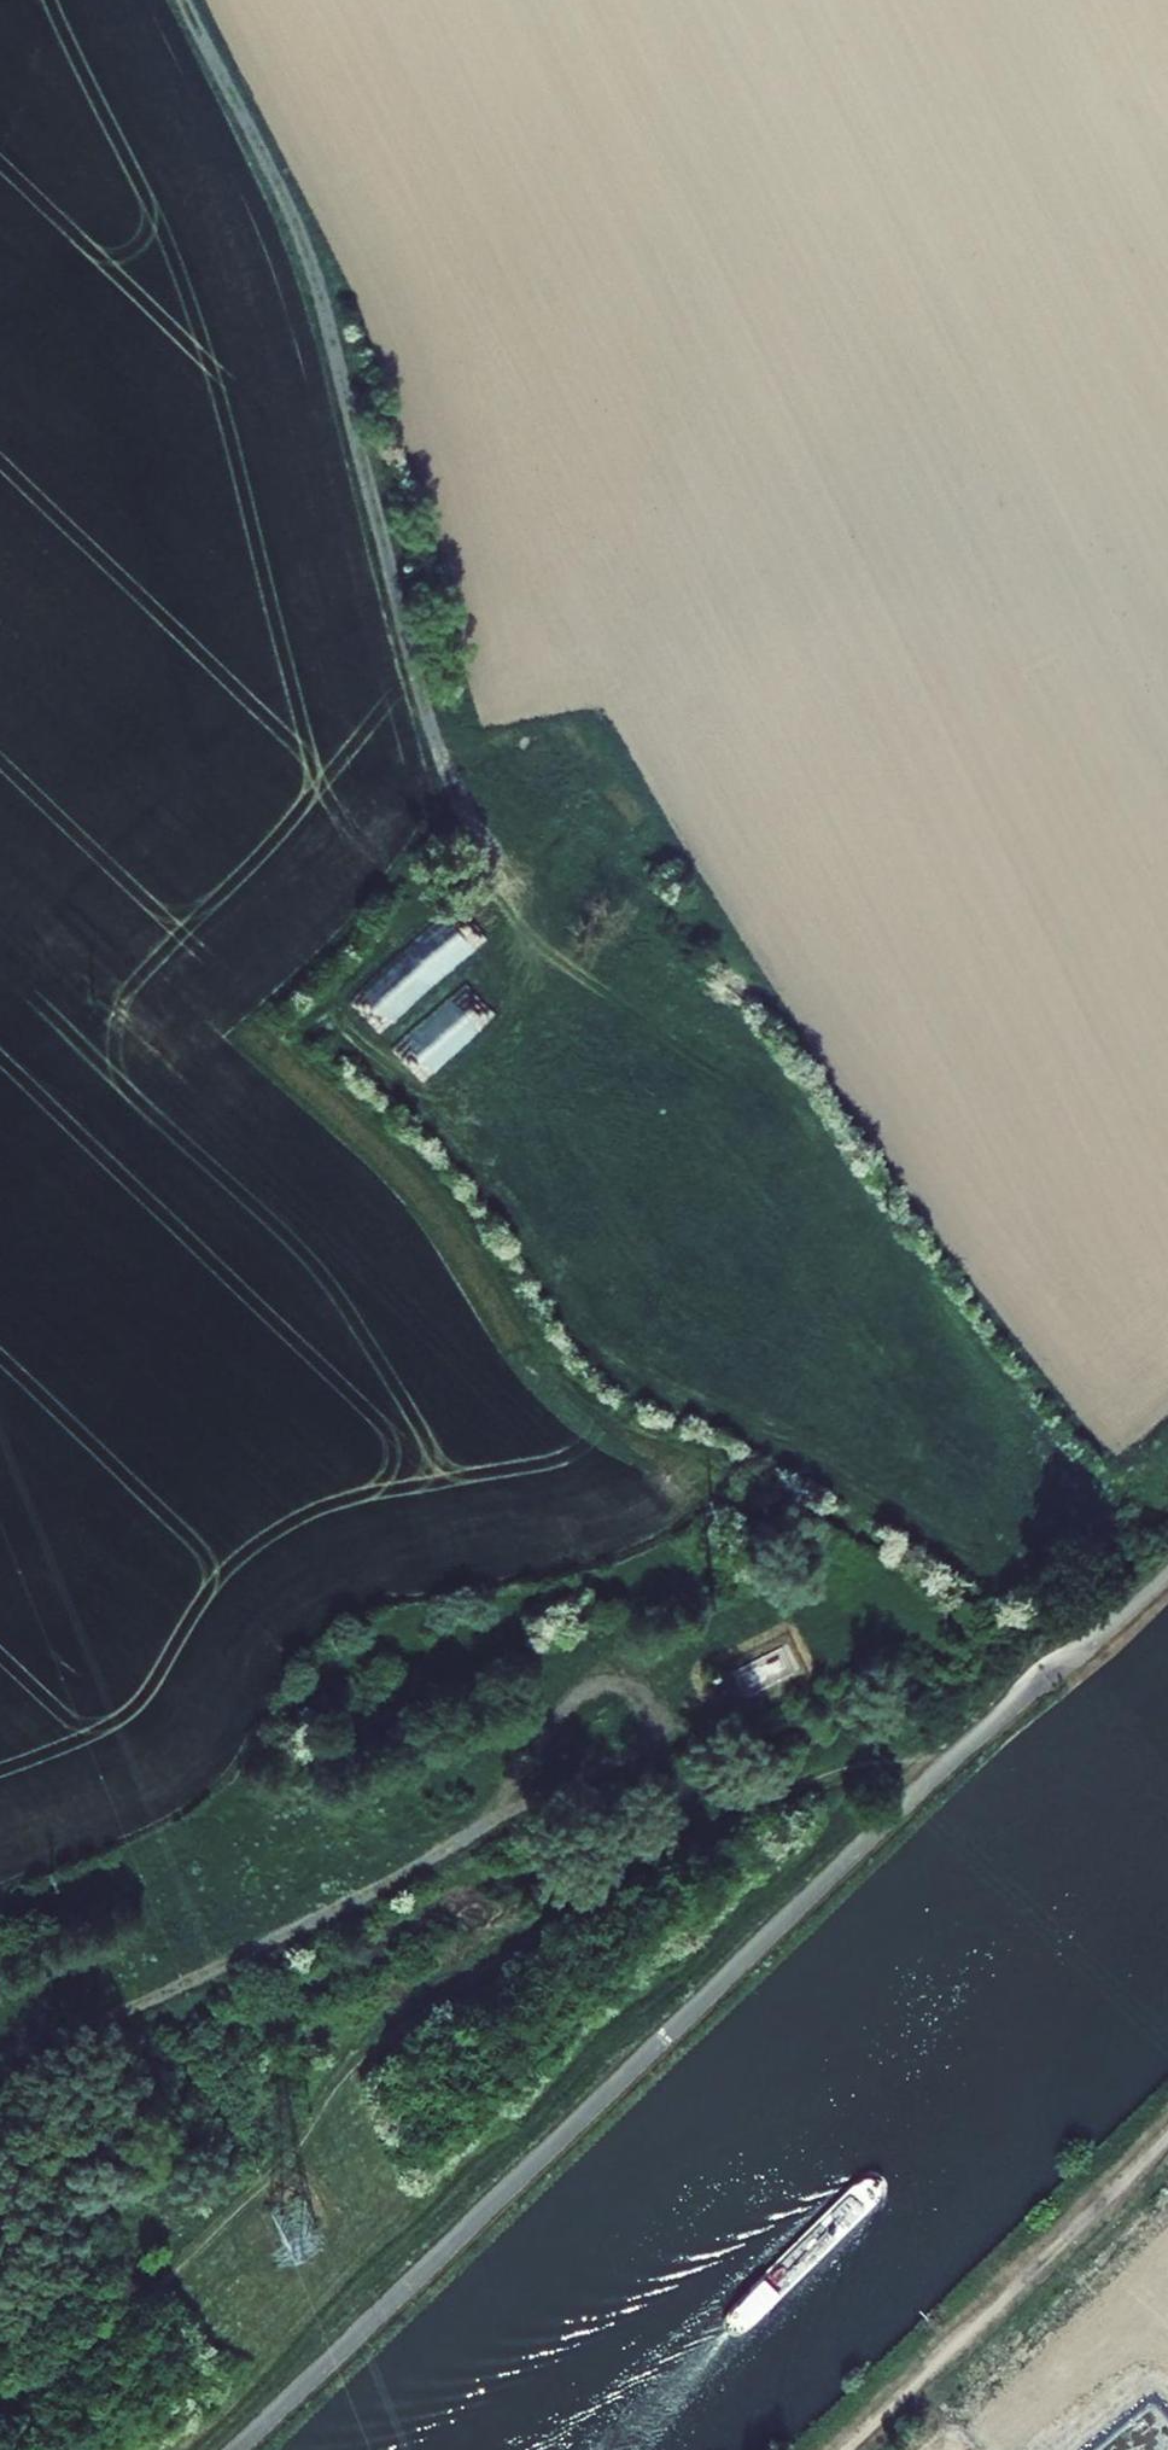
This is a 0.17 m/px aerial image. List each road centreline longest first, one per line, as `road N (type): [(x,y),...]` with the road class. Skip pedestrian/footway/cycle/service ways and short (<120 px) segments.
road 1 (track): [(456,819),(305,239),(191,0)]
road 2 (unclassified): [(1046,1676),(1167,1574)]

